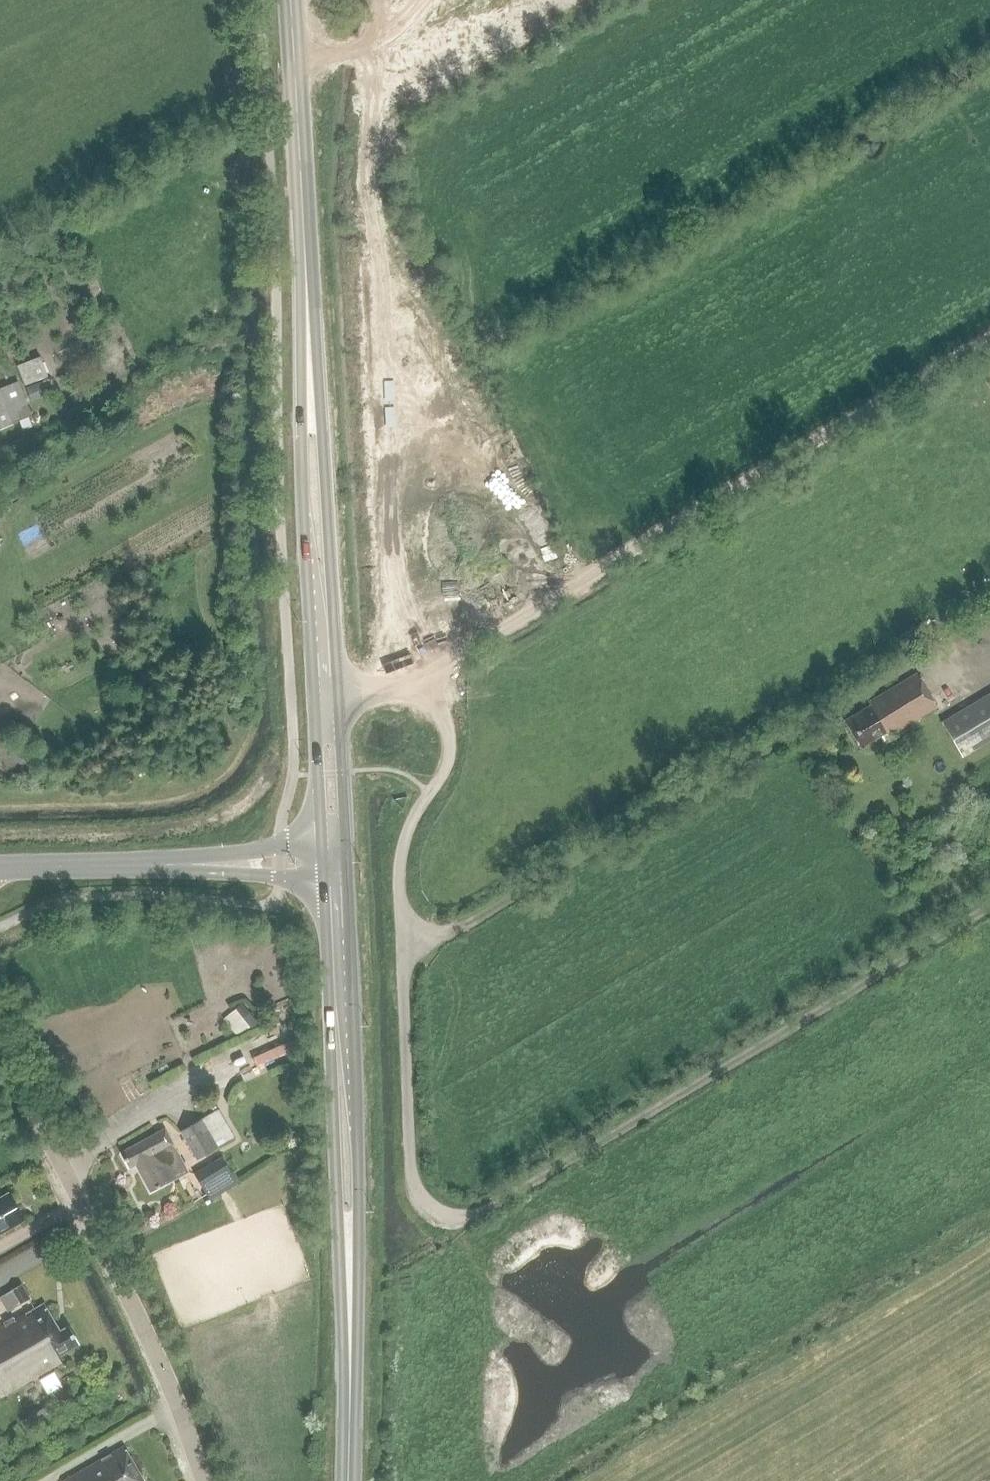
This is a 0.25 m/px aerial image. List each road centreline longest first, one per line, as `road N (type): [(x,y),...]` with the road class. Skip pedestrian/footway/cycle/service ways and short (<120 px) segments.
road 1 (unclassified): [(379,0),(410,609),(425,673)]
road 2 (unclassified): [(425,673),(989,338)]
road 3 (track): [(989,906),(491,1210),(470,1219),(421,1217)]
road 4 (tertiary): [(481,860),(487,934),(445,1019),(432,1073),(415,1480)]
road 5 (unclassified): [(203,1480),(176,1399),(0,1044)]
road 6 (primary): [(320,905),(343,1005),(352,1283)]
road 7 (primary): [(328,532),(341,445),(327,246),(300,185)]
road 8 (primary): [(352,1283),(378,980),(396,945)]
road 9 (primary): [(319,496),(300,185)]
road 10 (primary): [(396,816),(349,655),(328,532)]
road 11 (primary): [(319,496),(318,745),(309,782)]
road 12 (tertiary): [(0,867),(179,865),(234,856)]
road 13 (primary): [(348,1480),(352,1283)]
road 14 (unclassified): [(425,673),(481,860)]
road 15 (primary): [(300,185),(289,0)]

